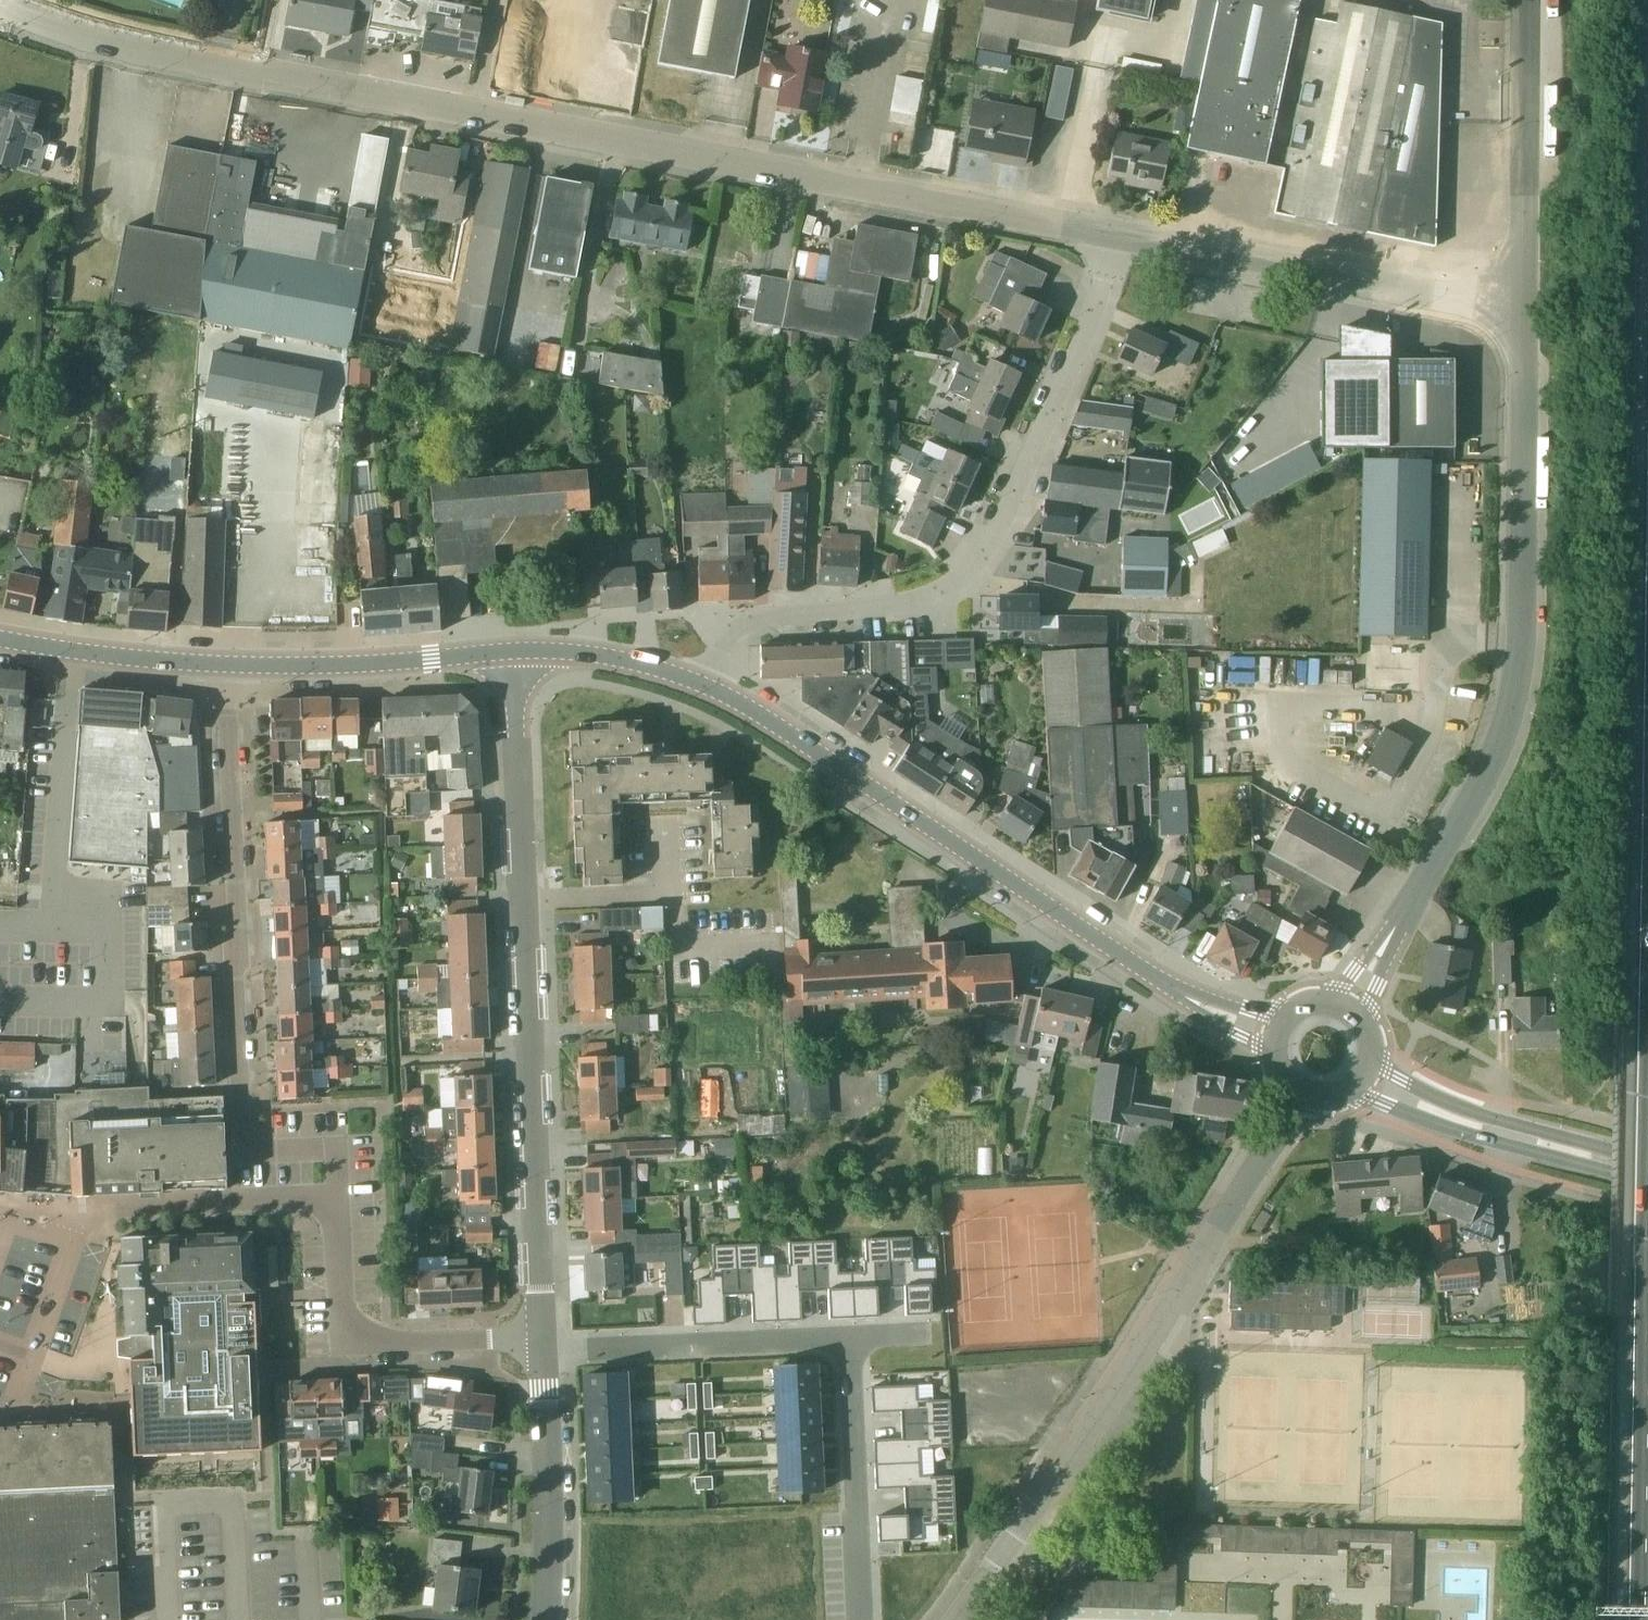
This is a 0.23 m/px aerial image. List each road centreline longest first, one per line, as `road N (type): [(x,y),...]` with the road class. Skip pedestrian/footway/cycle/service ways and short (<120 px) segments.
road 1 (unclassified): [(1120,241),(95,39),(0,4)]
road 2 (unclassified): [(1348,1009),(1502,744),(1515,696),(1522,318)]
road 3 (unclassified): [(542,1343),(515,651)]
road 4 (unclassified): [(709,689),(733,632),(762,618),(913,604),(969,572),(996,530),(1120,241)]
road 5 (tertiary): [(1277,1034),(1205,1006),(1140,967),(709,689)]
road 6 (residential): [(949,1619),(1300,1092)]
road 7 (residential): [(223,664),(244,1135)]
road 8 (unclassified): [(1522,318),(1120,241)]
road 9 (residential): [(542,1343),(366,1341),(353,1333),(344,1319),(338,1199)]
road 10 (unclassified): [(1522,318),(1521,0)]
road 11 (residential): [(542,1343),(849,1338)]
road 12 (tertiary): [(1647,1173),(1456,1119),(1362,1075)]
road 13 (tertiary): [(515,651),(370,664),(223,664)]
road 14 (residential): [(864,1619),(849,1338)]
road 15 (unclassified): [(545,1619),(542,1343)]
road 16 (residential): [(338,1199),(71,1210)]
road 17 (tertiary): [(223,664),(0,637)]
road 18 (motorway): [(1647,1405),(1645,1619)]
road 19 (tertiary): [(709,689),(628,661),(515,651)]
road 20 (residential): [(338,1199),(336,1169),(318,1148),(260,1149),(244,1135)]

